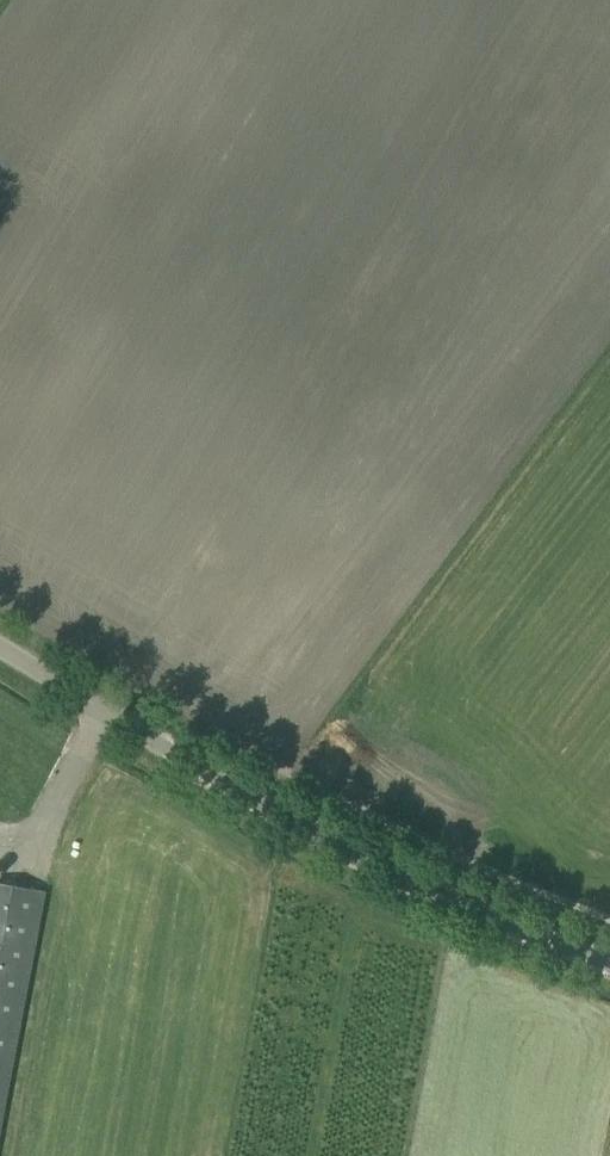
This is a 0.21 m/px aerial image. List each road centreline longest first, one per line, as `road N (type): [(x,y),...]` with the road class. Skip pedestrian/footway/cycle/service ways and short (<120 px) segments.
road 1 (unclassified): [(609,972),(489,928),(349,853),(0,640)]

